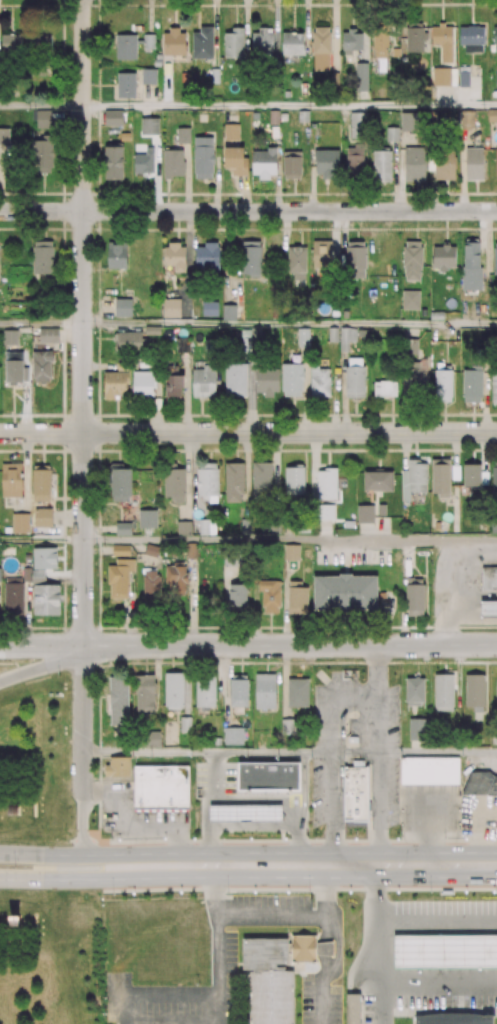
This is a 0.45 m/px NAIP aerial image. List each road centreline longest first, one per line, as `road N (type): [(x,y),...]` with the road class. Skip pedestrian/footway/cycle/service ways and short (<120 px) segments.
road 1 (residential): [(83,793),(83,0)]
road 2 (residential): [(496,432),(0,433)]
road 3 (residential): [(496,211),(0,211)]
road 4 (tertiary): [(496,645),(83,646)]
road 5 (primary): [(436,865),(178,865)]

